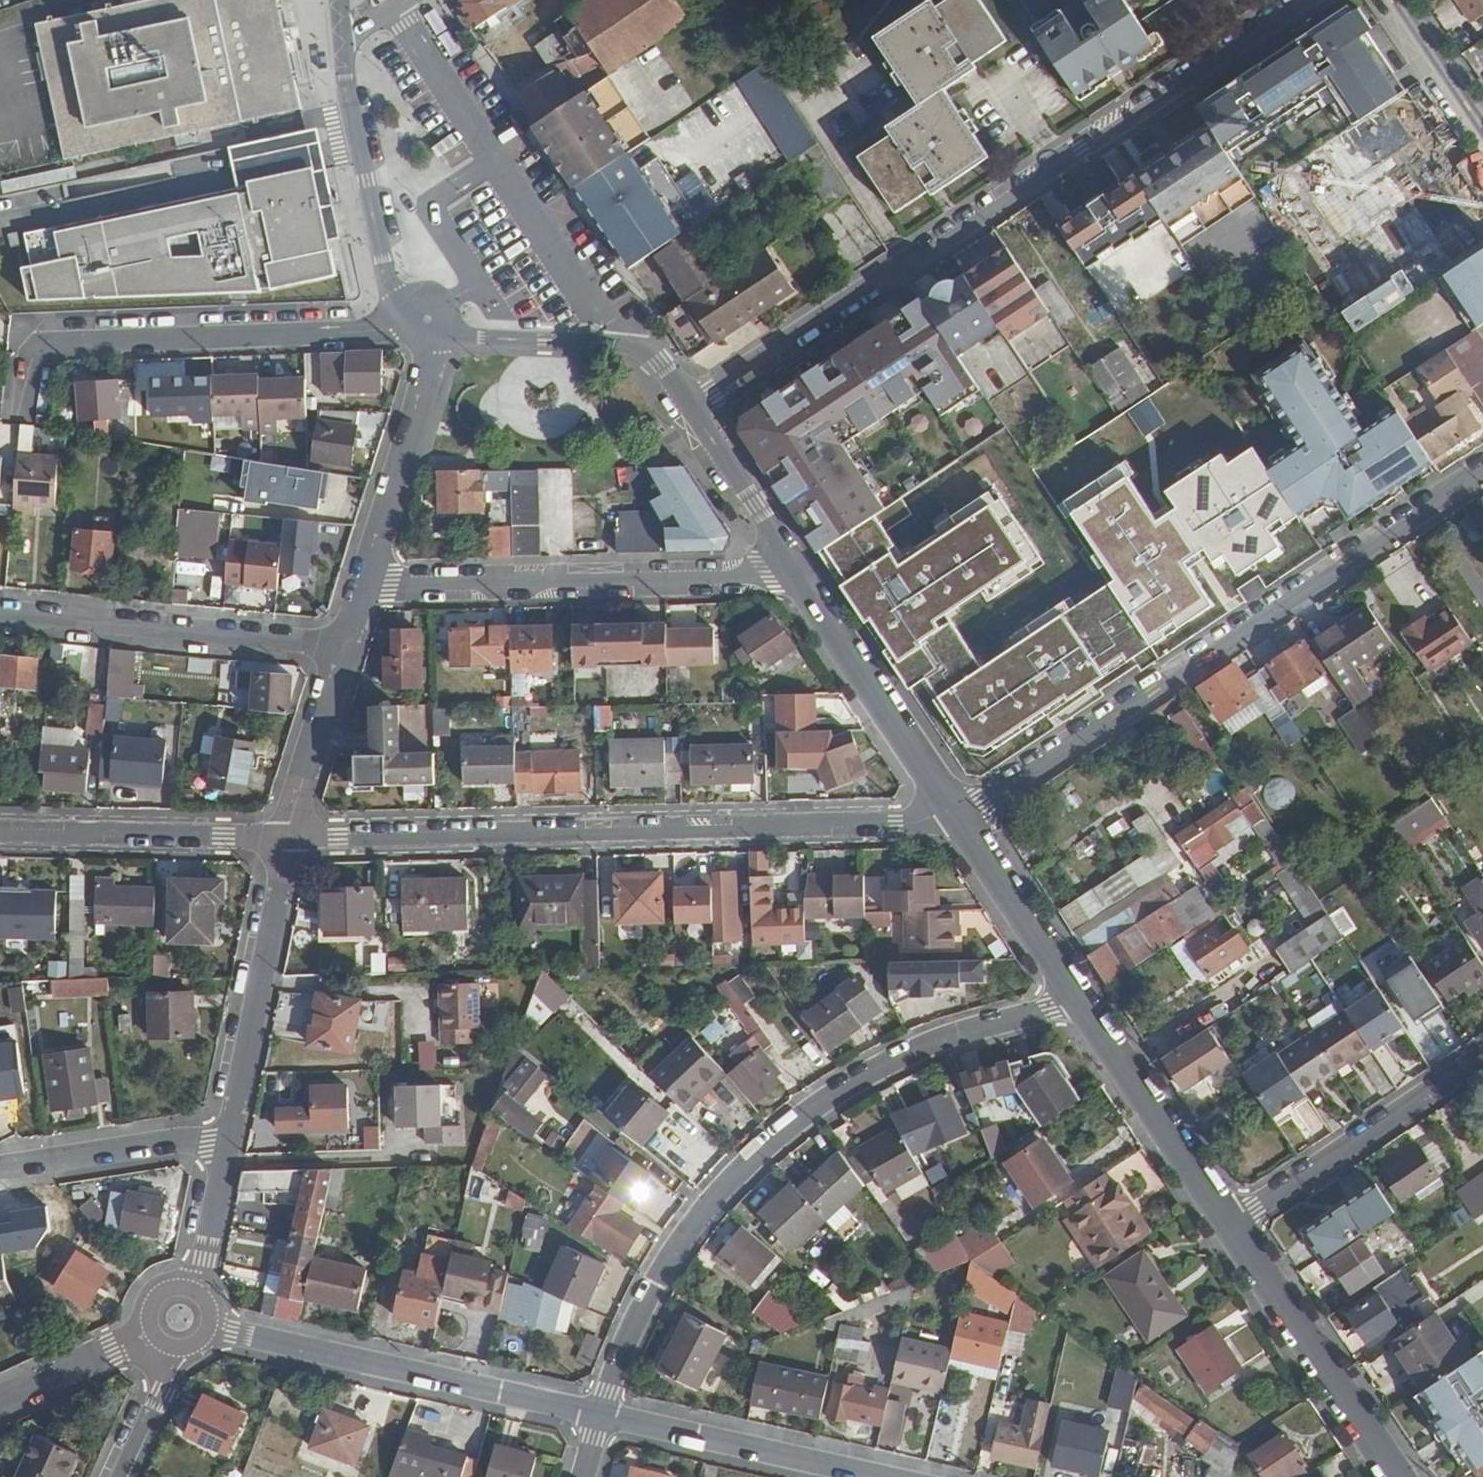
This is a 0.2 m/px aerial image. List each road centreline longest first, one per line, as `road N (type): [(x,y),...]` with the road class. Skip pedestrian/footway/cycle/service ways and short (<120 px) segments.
road 1 (residential): [(689,403),(1308,0)]
road 2 (residential): [(956,818),(288,840)]
road 3 (residential): [(600,1414),(646,1299),(687,1233),(739,1174),(861,1078),(925,1047),(1078,1001)]
road 4 (residential): [(956,818),(1482,469)]
road 5 (residential): [(31,407),(40,345),(388,329),(427,320)]
road 6 (residential): [(783,560),(752,579),(363,586)]
road 7 (residential): [(600,1414),(207,1327)]
road 8 (residential): [(0,611),(345,646)]
road 9 (residential): [(288,840),(227,1145)]
road 10 (tertiary): [(783,560),(956,818)]
road 11 (residential): [(1482,1056),(1228,1225)]
road 12 (tertiary): [(340,39),(391,292),(427,320)]
road 13 (tertiary): [(1228,1225),(1395,1476)]
road 14 (tertiary): [(427,320),(460,338),(632,345),(660,361),(689,403)]
road 15 (residential): [(885,1476),(600,1414)]
road 16 (residential): [(0,832),(288,840)]
road 17 (residential): [(427,320),(431,356),(363,586)]
road 18 (tertiary): [(1078,1001),(1228,1225)]
road 19 (residential): [(0,1168),(178,1141),(227,1145)]
road 20 (tertiary): [(956,818),(1078,1001)]
road 21 (residential): [(345,646),(288,840)]
road 22 (tertiary): [(689,403),(783,560)]
road 23 (residential): [(0,1402),(153,1327)]
road 24 (tertiary): [(1482,133),(1393,0)]
road 25 (residential): [(227,1145),(193,1292)]
road 26 (residential): [(173,1345),(162,1392),(120,1476)]

